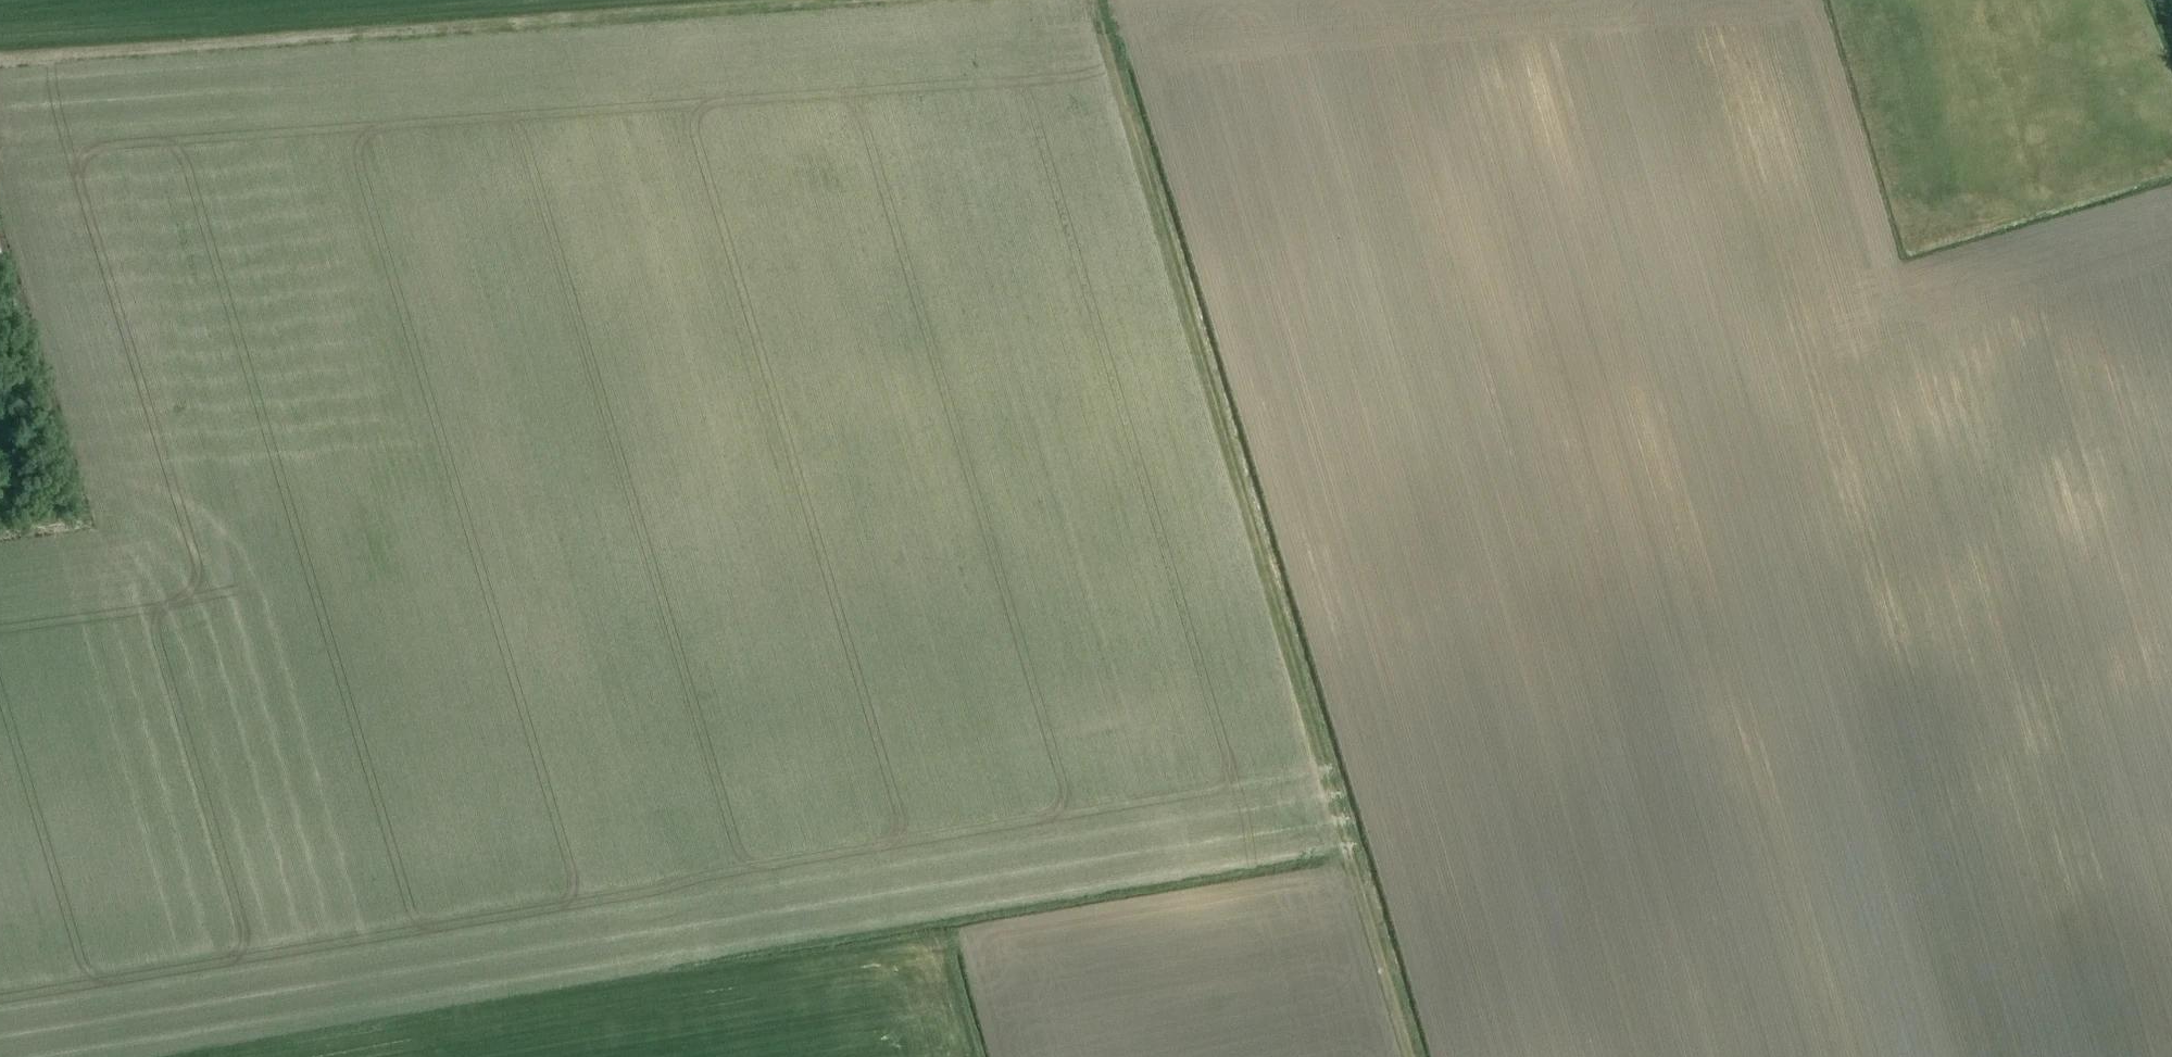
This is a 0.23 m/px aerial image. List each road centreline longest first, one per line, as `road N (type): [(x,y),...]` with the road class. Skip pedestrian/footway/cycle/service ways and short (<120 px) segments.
road 1 (track): [(1411,1056),(1093,0)]
road 2 (track): [(821,0),(0,58)]

